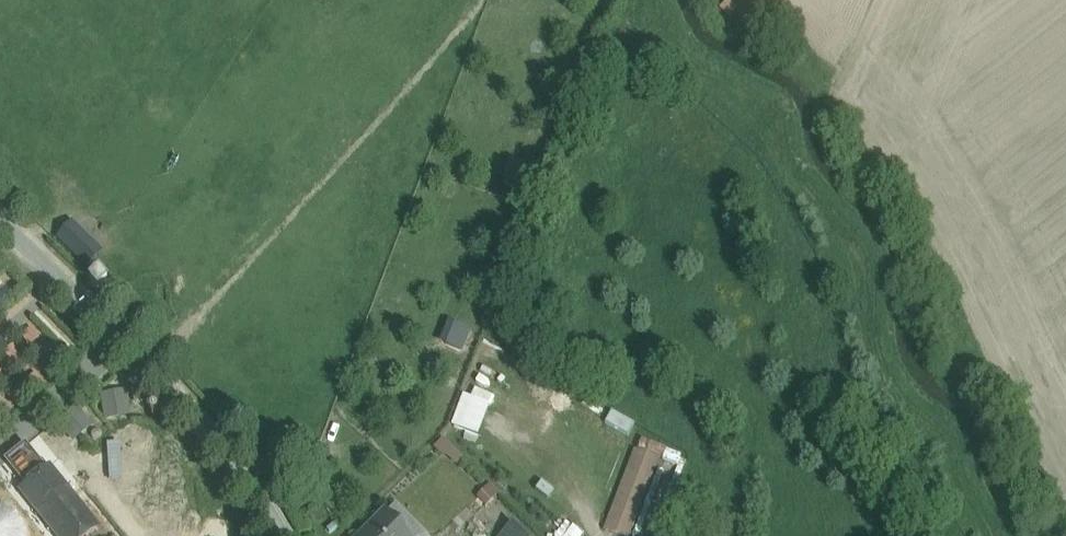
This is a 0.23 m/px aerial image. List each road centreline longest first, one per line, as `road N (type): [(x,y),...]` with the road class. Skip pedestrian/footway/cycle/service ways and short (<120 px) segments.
road 1 (residential): [(0,218),(225,448),(279,535)]

